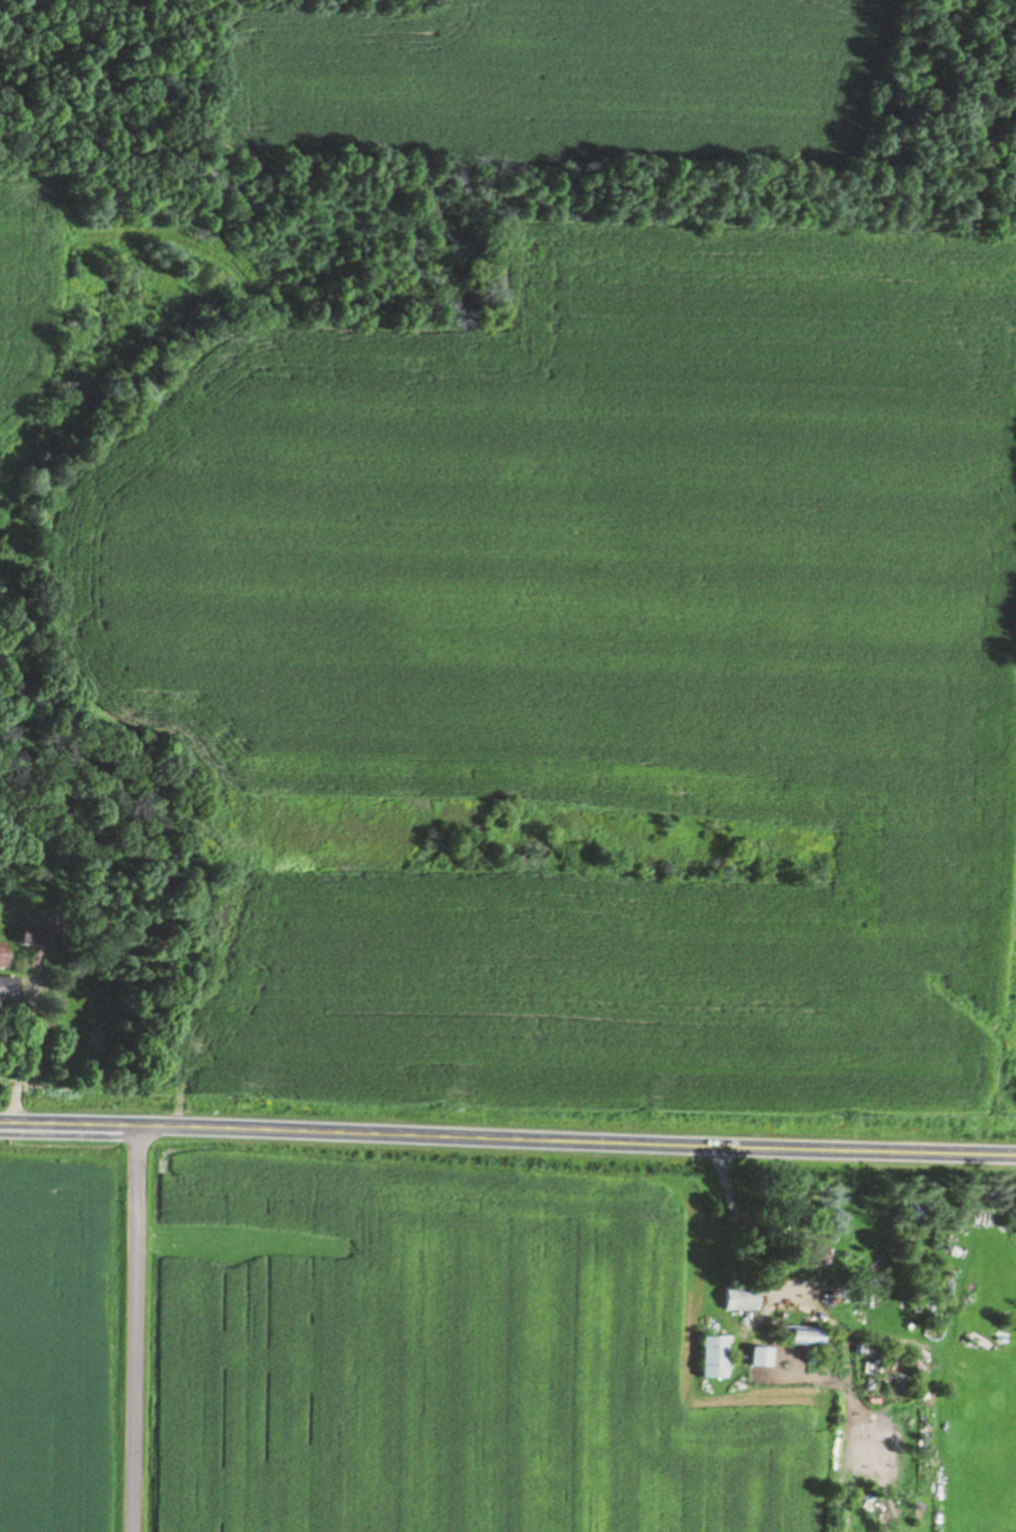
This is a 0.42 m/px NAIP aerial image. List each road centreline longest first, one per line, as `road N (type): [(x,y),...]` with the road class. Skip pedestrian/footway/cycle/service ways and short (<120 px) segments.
road 1 (tertiary): [(0,1137),(1015,1166)]
road 2 (residential): [(132,1139),(127,1531)]

